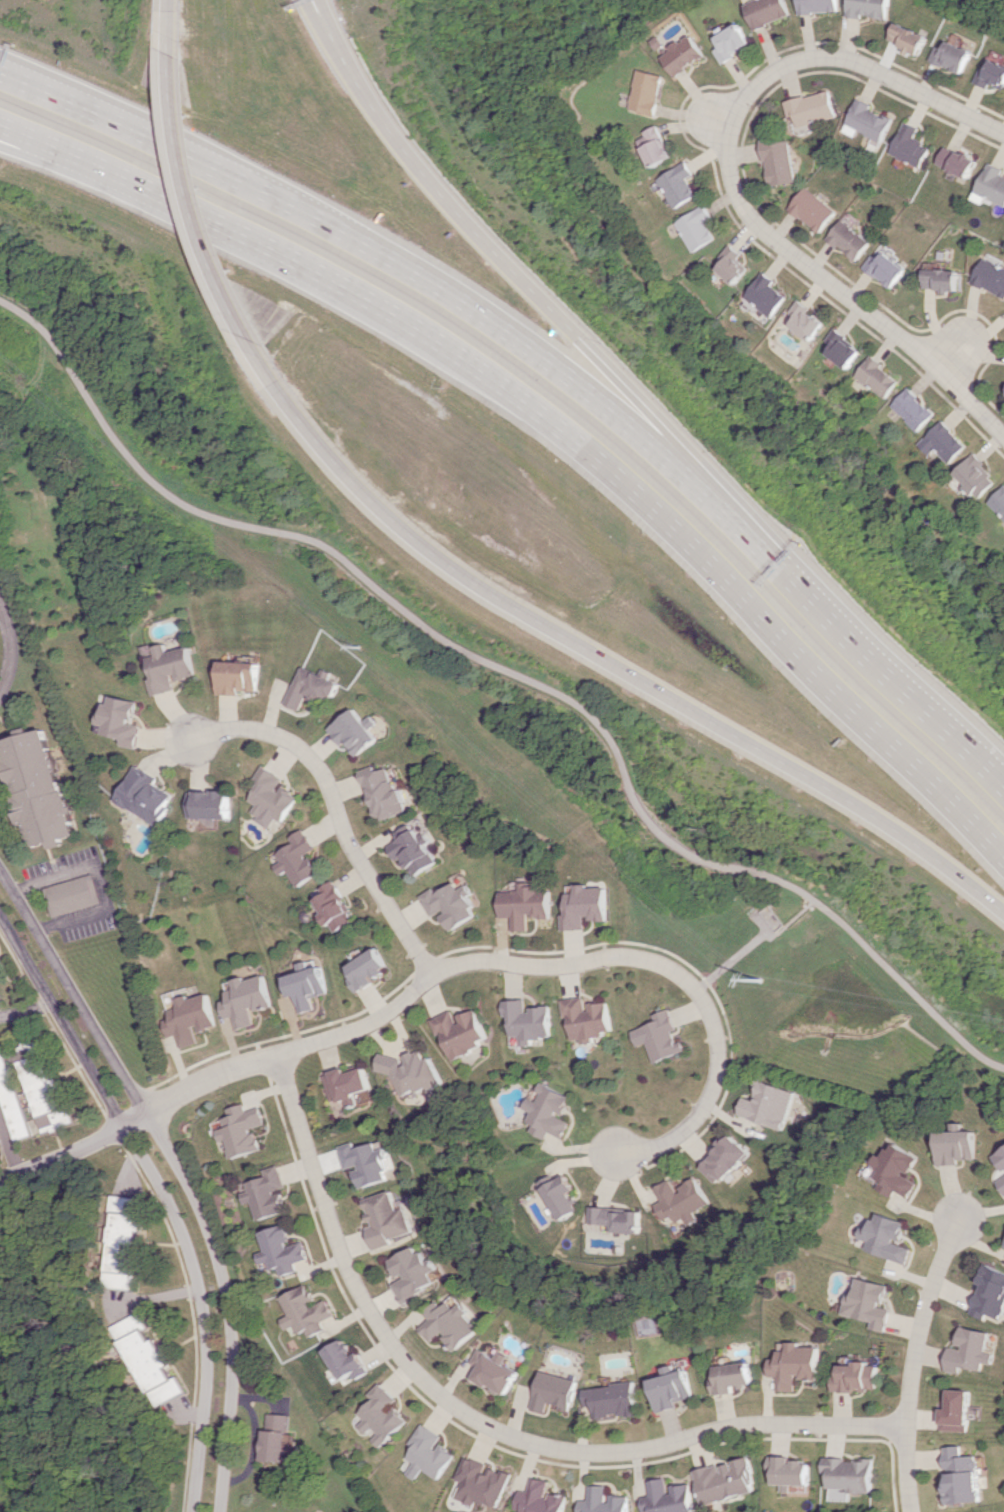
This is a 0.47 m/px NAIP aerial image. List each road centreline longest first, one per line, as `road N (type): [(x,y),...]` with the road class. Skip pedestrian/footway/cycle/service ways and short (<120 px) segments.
road 1 (motorway): [(249,337),(334,464),(449,570),(812,774),(1003,908)]
road 2 (residential): [(905,1427),(756,1425),(600,1455),(528,1444),(451,1408),(388,1345),(345,1268),(278,1055)]
road 3 (residential): [(613,1155),(654,1150),(681,1134),(702,1114),(720,1072),(719,1038),(701,996),(659,963),(630,957),(445,969),(378,1021),(234,1068),(125,1127)]
road 4 (motorway): [(821,602),(745,505),(455,215),(391,132),(337,33)]
road 5 (residential): [(1003,135),(868,66),(823,55),(797,59),(757,84),(742,101),(728,144),(732,186),(759,227),(890,328),(1003,433)]
road 6 (motorway): [(469,368),(674,528),(1003,851)]
road 7 (motorway): [(821,602),(684,473),(561,374),(357,239),(245,178)]
road 8 (residential): [(222,1511),(233,1363),(212,1243),(181,1173),(0,868)]
road 9 (residential): [(0,916),(186,1242),(208,1358),(197,1511)]
road 10 (motorway): [(78,154),(290,256),(469,368)]
road 11 (residential): [(185,743),(219,731),(260,731),(302,752),(323,777),(354,856),(432,977)]
road 12 (residential): [(911,1511),(909,1370),(929,1291),(960,1218)]
road 13 (motorway): [(186,52),(203,207),(249,337)]
road 14 (motorway): [(245,178),(0,73)]
road 15 (motorway): [(1003,782),(821,602)]
road 16 (residential): [(125,1127),(0,1182)]

